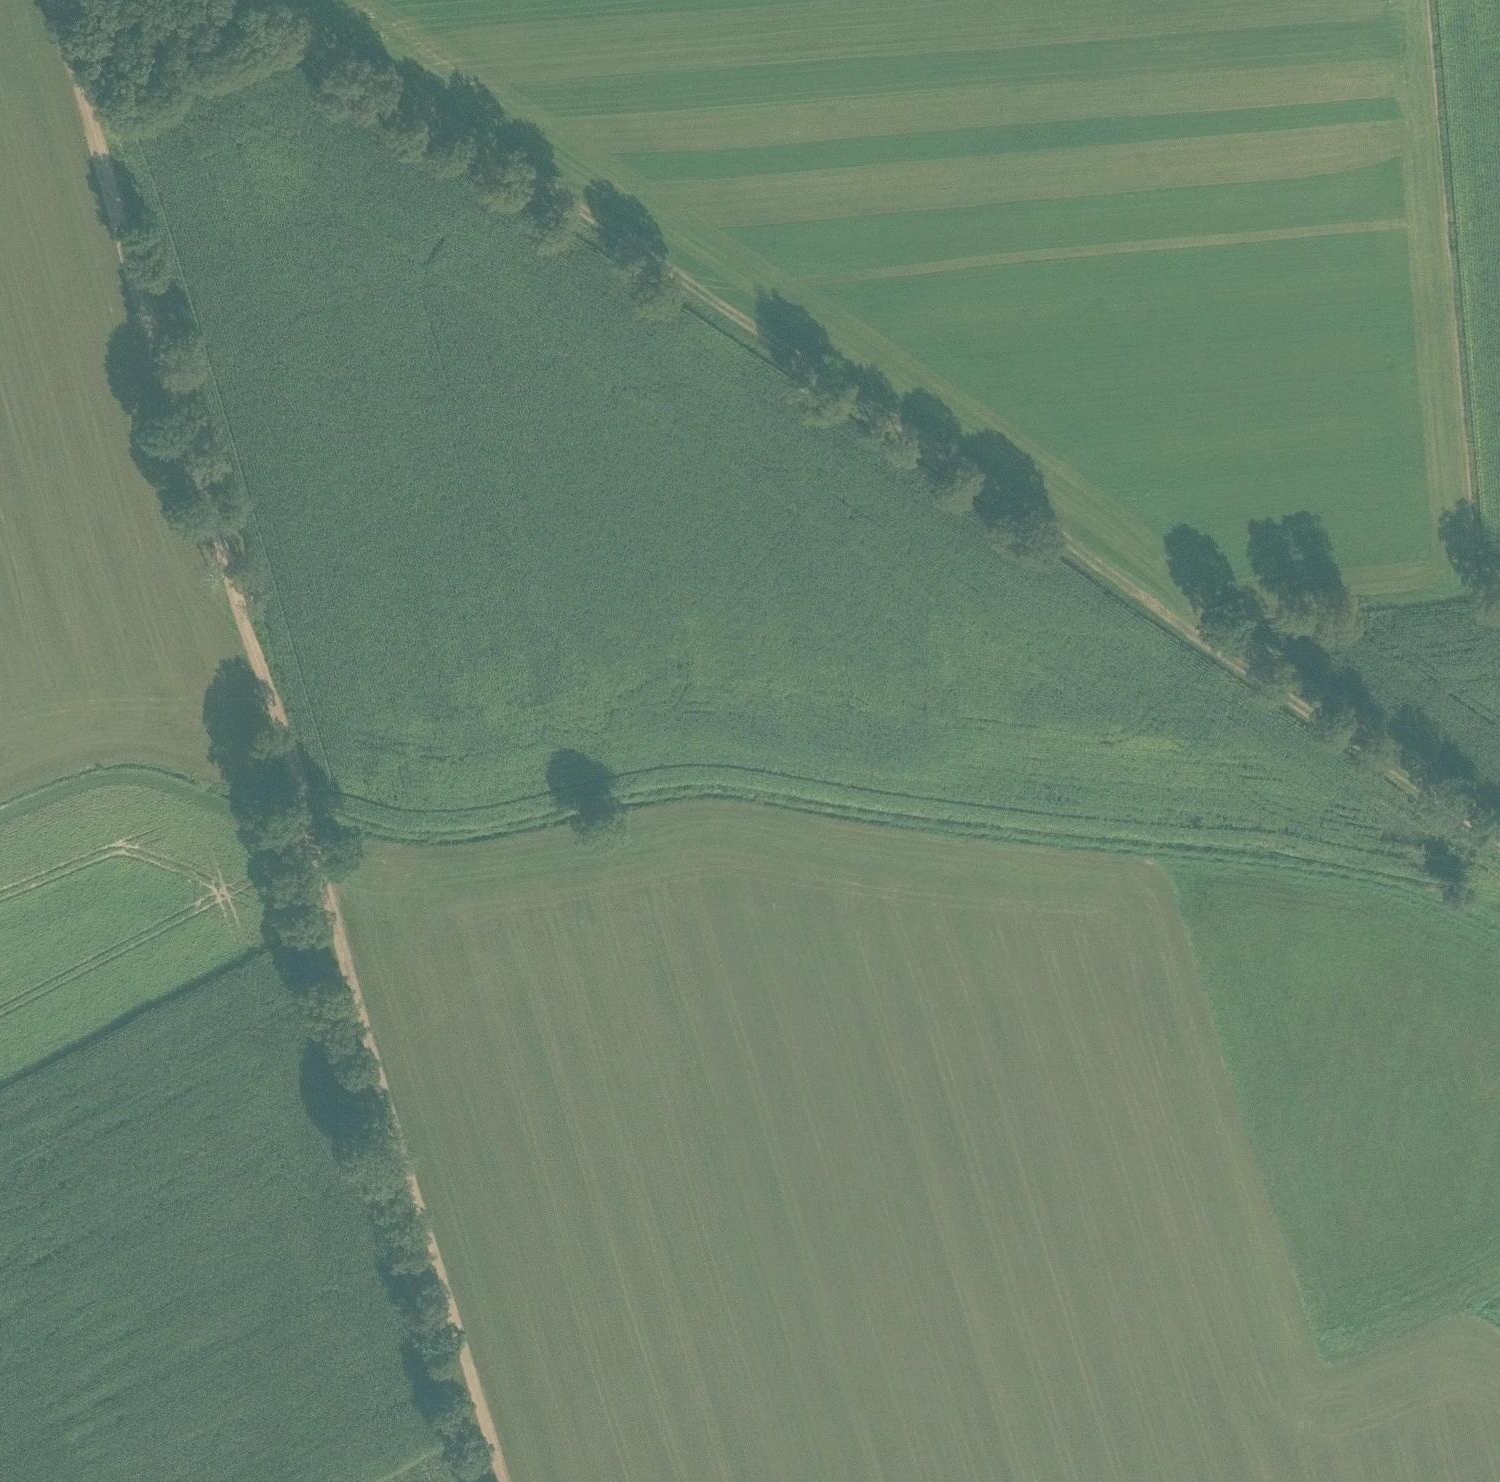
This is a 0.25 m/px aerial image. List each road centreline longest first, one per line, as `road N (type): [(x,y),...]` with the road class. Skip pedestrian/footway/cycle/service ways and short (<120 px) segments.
road 1 (track): [(502,1481),(54,0)]
road 2 (track): [(260,0),(952,453),(1249,672),(1499,840)]

